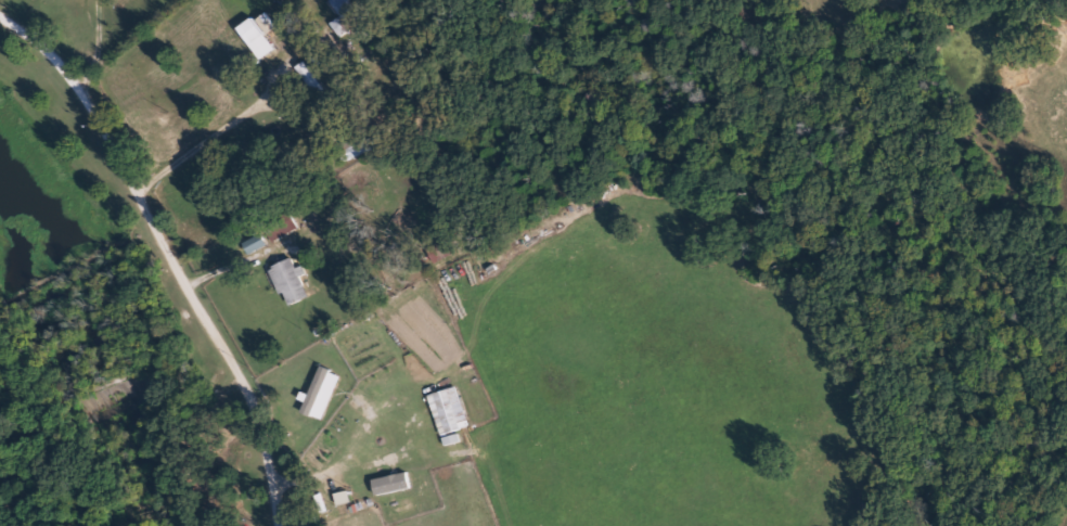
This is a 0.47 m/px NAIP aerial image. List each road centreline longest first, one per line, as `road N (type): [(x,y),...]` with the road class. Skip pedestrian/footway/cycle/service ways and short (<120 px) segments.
road 1 (residential): [(271,525),(247,409),(59,60),(0,14)]

